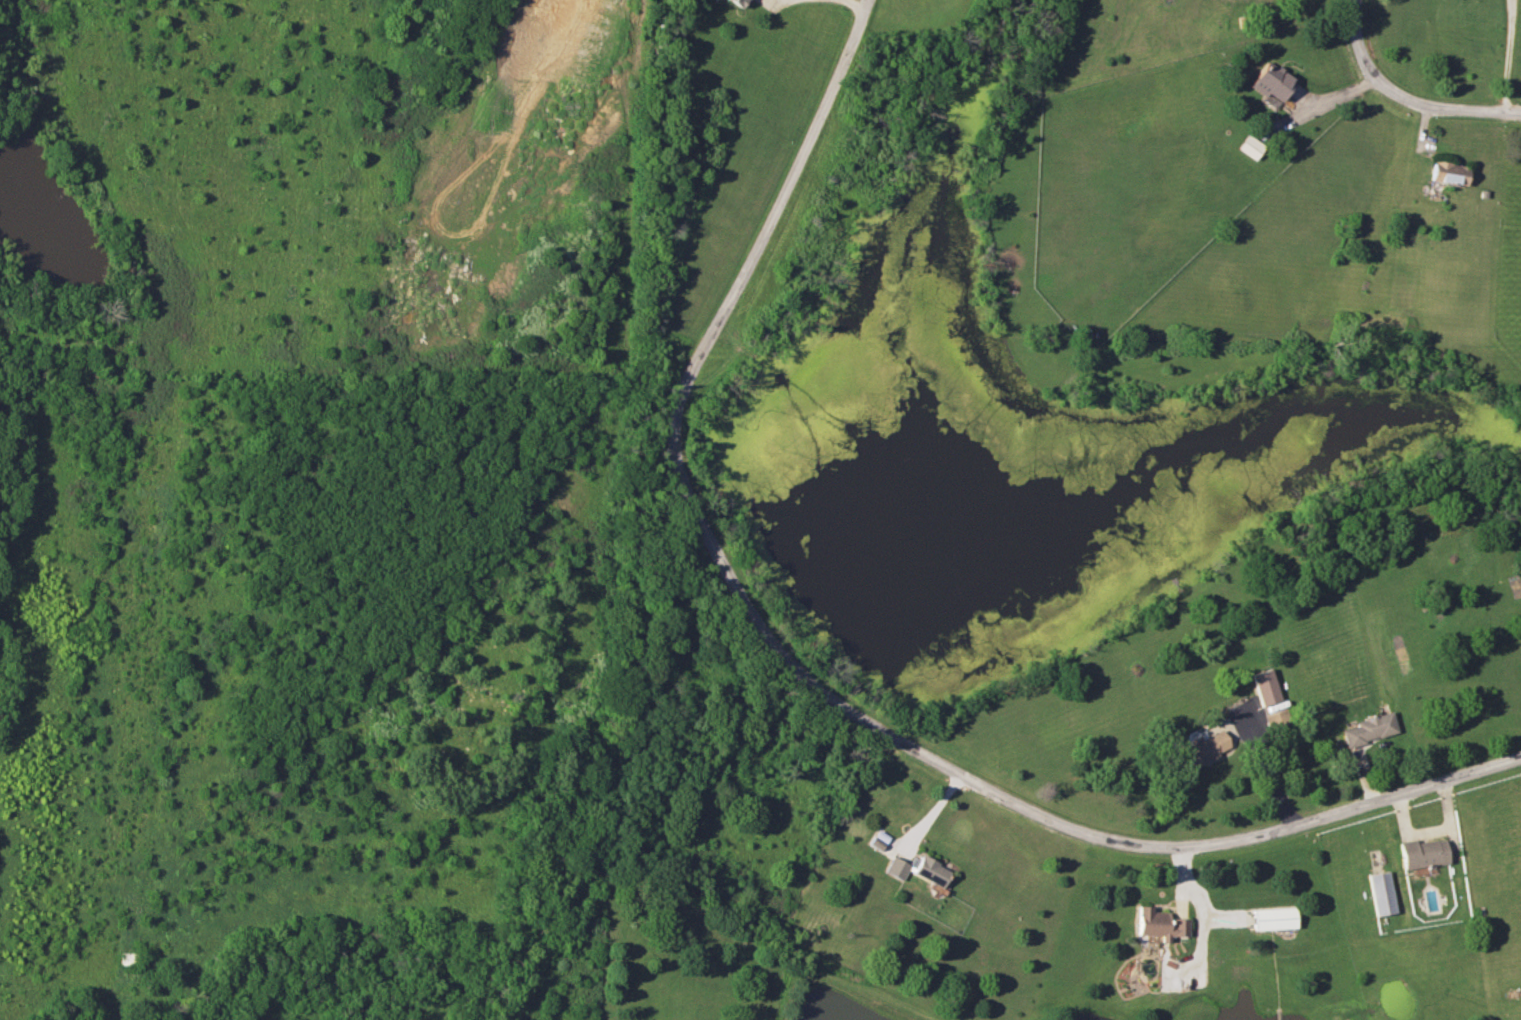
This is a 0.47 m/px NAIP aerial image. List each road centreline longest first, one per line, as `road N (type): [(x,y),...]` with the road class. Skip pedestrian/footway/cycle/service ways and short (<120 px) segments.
road 1 (residential): [(1520,759),(1229,843),(1157,847),(1091,838),(959,776),(823,697),(783,663),(744,607),(679,474),(677,406)]
road 2 (residential): [(677,406),(800,163),(868,0)]
road 3 (residential): [(1520,114),(1432,110),(1398,99),(1362,59),(1356,0)]

